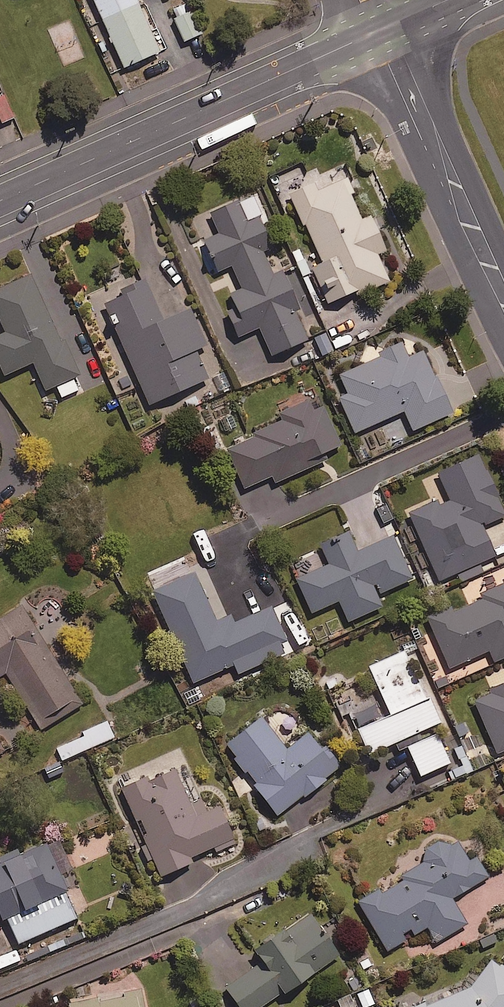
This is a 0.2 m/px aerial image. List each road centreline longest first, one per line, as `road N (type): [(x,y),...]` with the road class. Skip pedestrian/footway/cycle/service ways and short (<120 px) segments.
road 1 (secondary): [(382,29),(0,201)]
road 2 (tertiary): [(382,29),(403,56),(503,285)]

